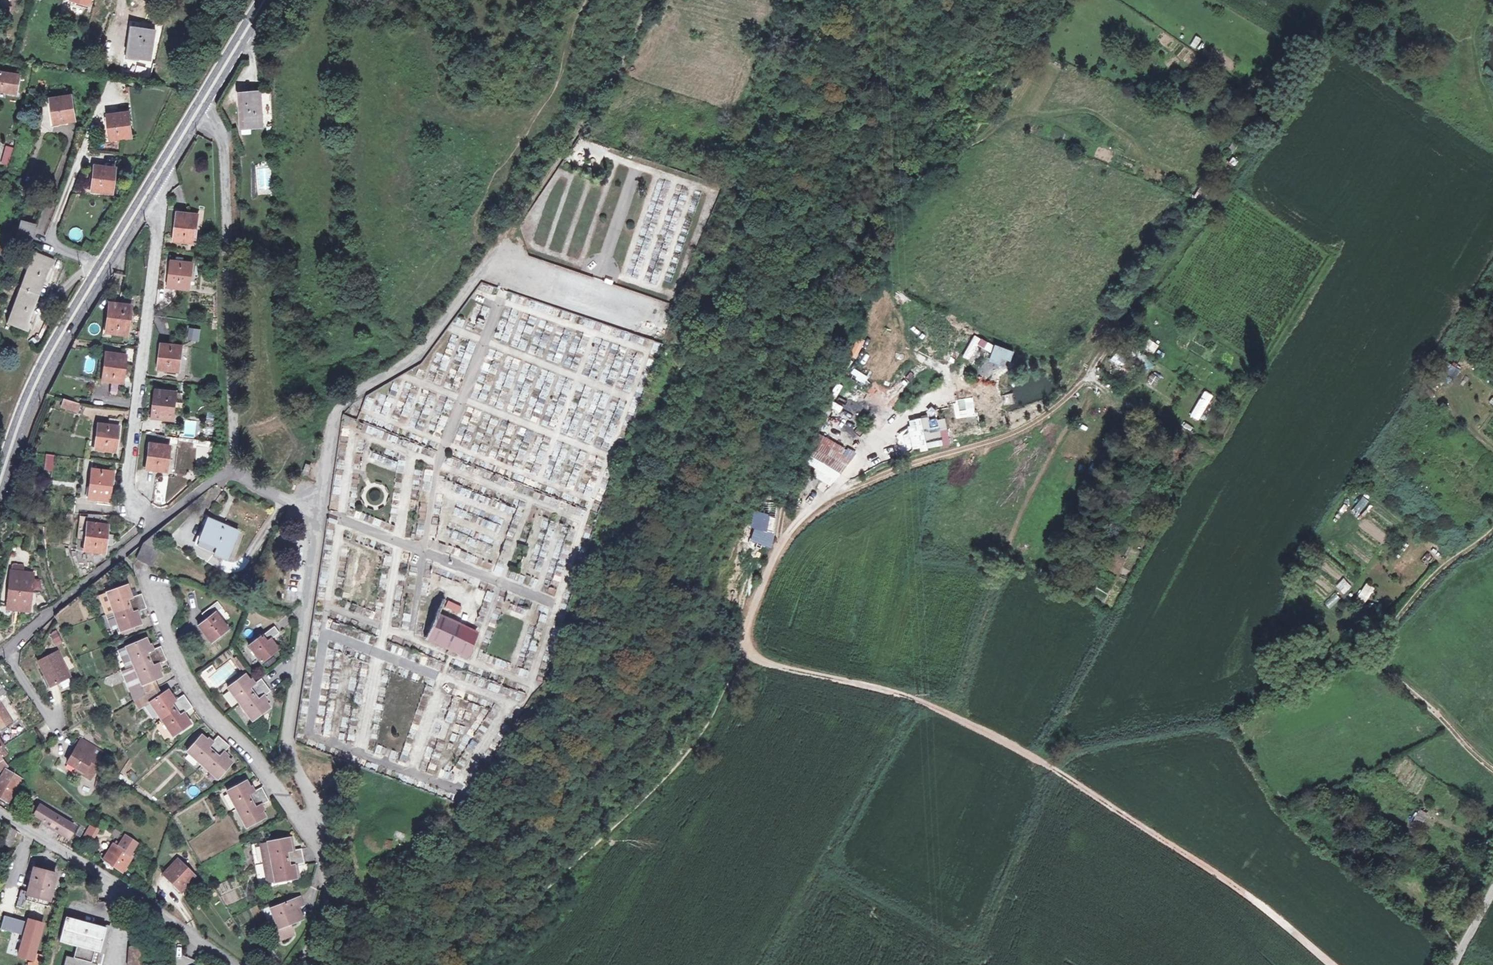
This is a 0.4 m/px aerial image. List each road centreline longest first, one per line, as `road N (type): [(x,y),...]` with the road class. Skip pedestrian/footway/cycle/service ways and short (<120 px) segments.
road 1 (track): [(746,638),(767,663),(905,696),(1038,758),(1242,890),(1331,964)]
road 2 (track): [(778,546),(803,427),(841,336),(906,219),(947,170),(1051,0)]
road 3 (unclassified): [(233,471),(272,495),(320,508),(291,726),(320,843)]
road 4 (track): [(1118,335),(1074,394),(1046,414),(1013,433),(834,495),(778,546)]
road 5 (residential): [(153,527),(130,497),(129,478),(172,154)]
road 6 (secondary): [(172,154),(47,366),(0,484)]
road 7 (unclassified): [(199,109),(222,140),(233,471)]
road 8 (residential): [(320,843),(251,751),(202,705),(146,576)]
road 9 (unclassified): [(0,814),(236,964)]
road 10 (unclassified): [(153,527),(0,656)]
road 11 (secondary): [(265,0),(199,109)]
road 12 (unclassified): [(320,843),(319,915),(303,964)]

